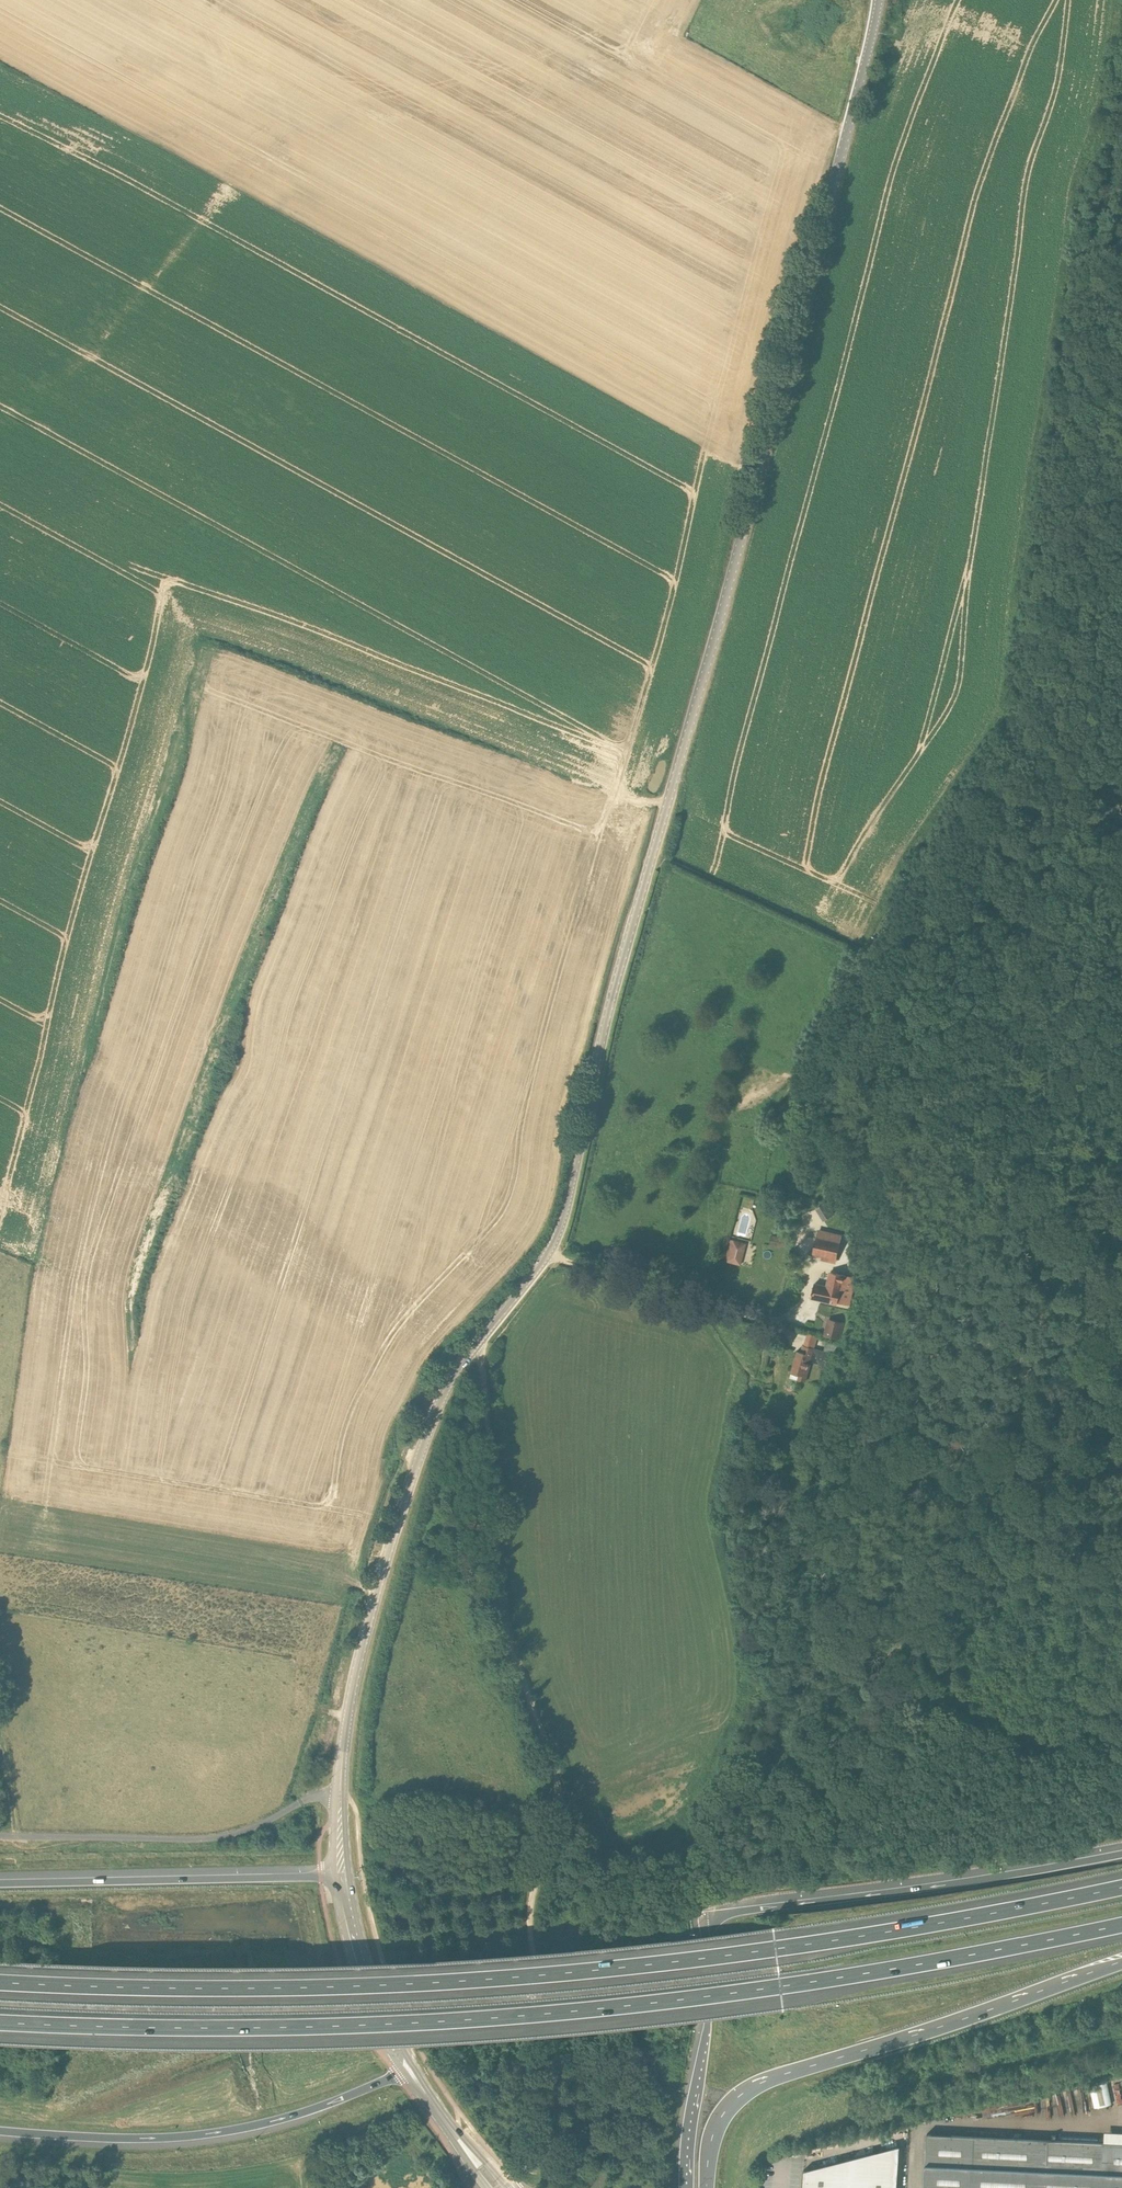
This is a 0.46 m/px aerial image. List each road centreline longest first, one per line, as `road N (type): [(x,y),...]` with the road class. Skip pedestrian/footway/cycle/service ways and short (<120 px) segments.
road 1 (tertiary): [(475,1345),(561,1229),(629,930),(705,674),(879,0)]
road 2 (motorway): [(0,2021),(347,2023),(600,2008),(897,1969),(1121,1926)]
road 3 (motorway): [(1121,1886),(847,1937),(588,1966),(340,1980),(0,1976)]
road 4 (unclassified): [(505,2182),(525,2164),(549,2116),(551,2044),(530,1925),(560,1805),(506,1626),(475,1345)]
road 5 (motorway): [(1121,1855),(708,1920),(705,2035),(686,2187)]
road 6 (track): [(985,791),(1013,765),(1047,597),(1070,355),(1121,141)]
road 7 (motorway): [(707,2187),(718,2122),(753,2086),(1121,1963)]
road 8 (tertiary): [(340,1795),(351,1691),(401,1514),(442,1397),(475,1345)]
road 9 (motorway): [(0,2130),(137,2138),(231,2130),(313,2109),(409,2068)]
road 10 (unclassified): [(340,1795),(319,1794),(246,1831),(205,1839),(0,1835)]
road 11 (motorway): [(342,1875),(0,1882)]
road 12 (secondary): [(409,2068),(370,1986),(342,1875)]

